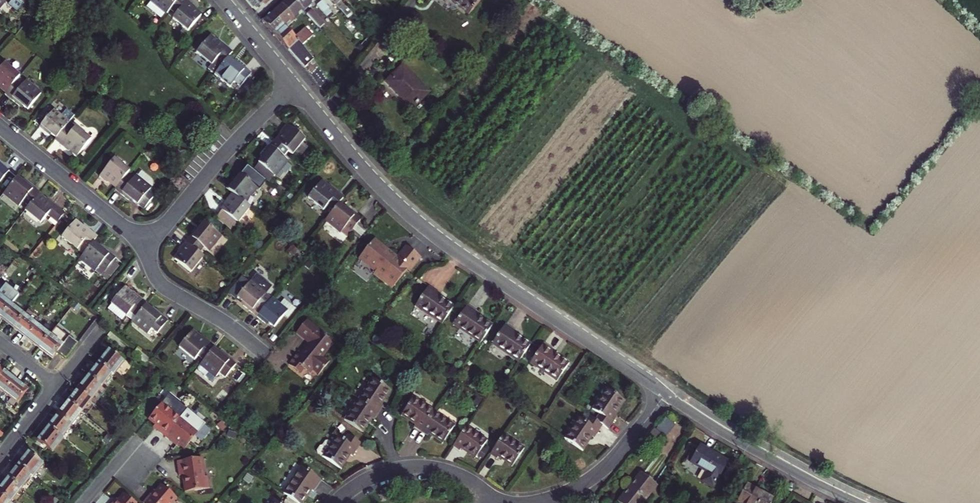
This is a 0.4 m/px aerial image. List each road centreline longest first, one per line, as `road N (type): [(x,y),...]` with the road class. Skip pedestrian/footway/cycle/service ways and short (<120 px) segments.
road 1 (residential): [(295,84),(433,233),(666,393)]
road 2 (residential): [(666,393),(858,502)]
road 3 (residential): [(145,245),(295,84)]
road 4 (residential): [(0,127),(145,245)]
road 5 (residential): [(666,393),(595,475),(526,502)]
road 6 (residential): [(496,502),(454,474),(418,466),(368,478),(334,502)]
road 7 (residential): [(145,245),(164,286),(262,353)]

